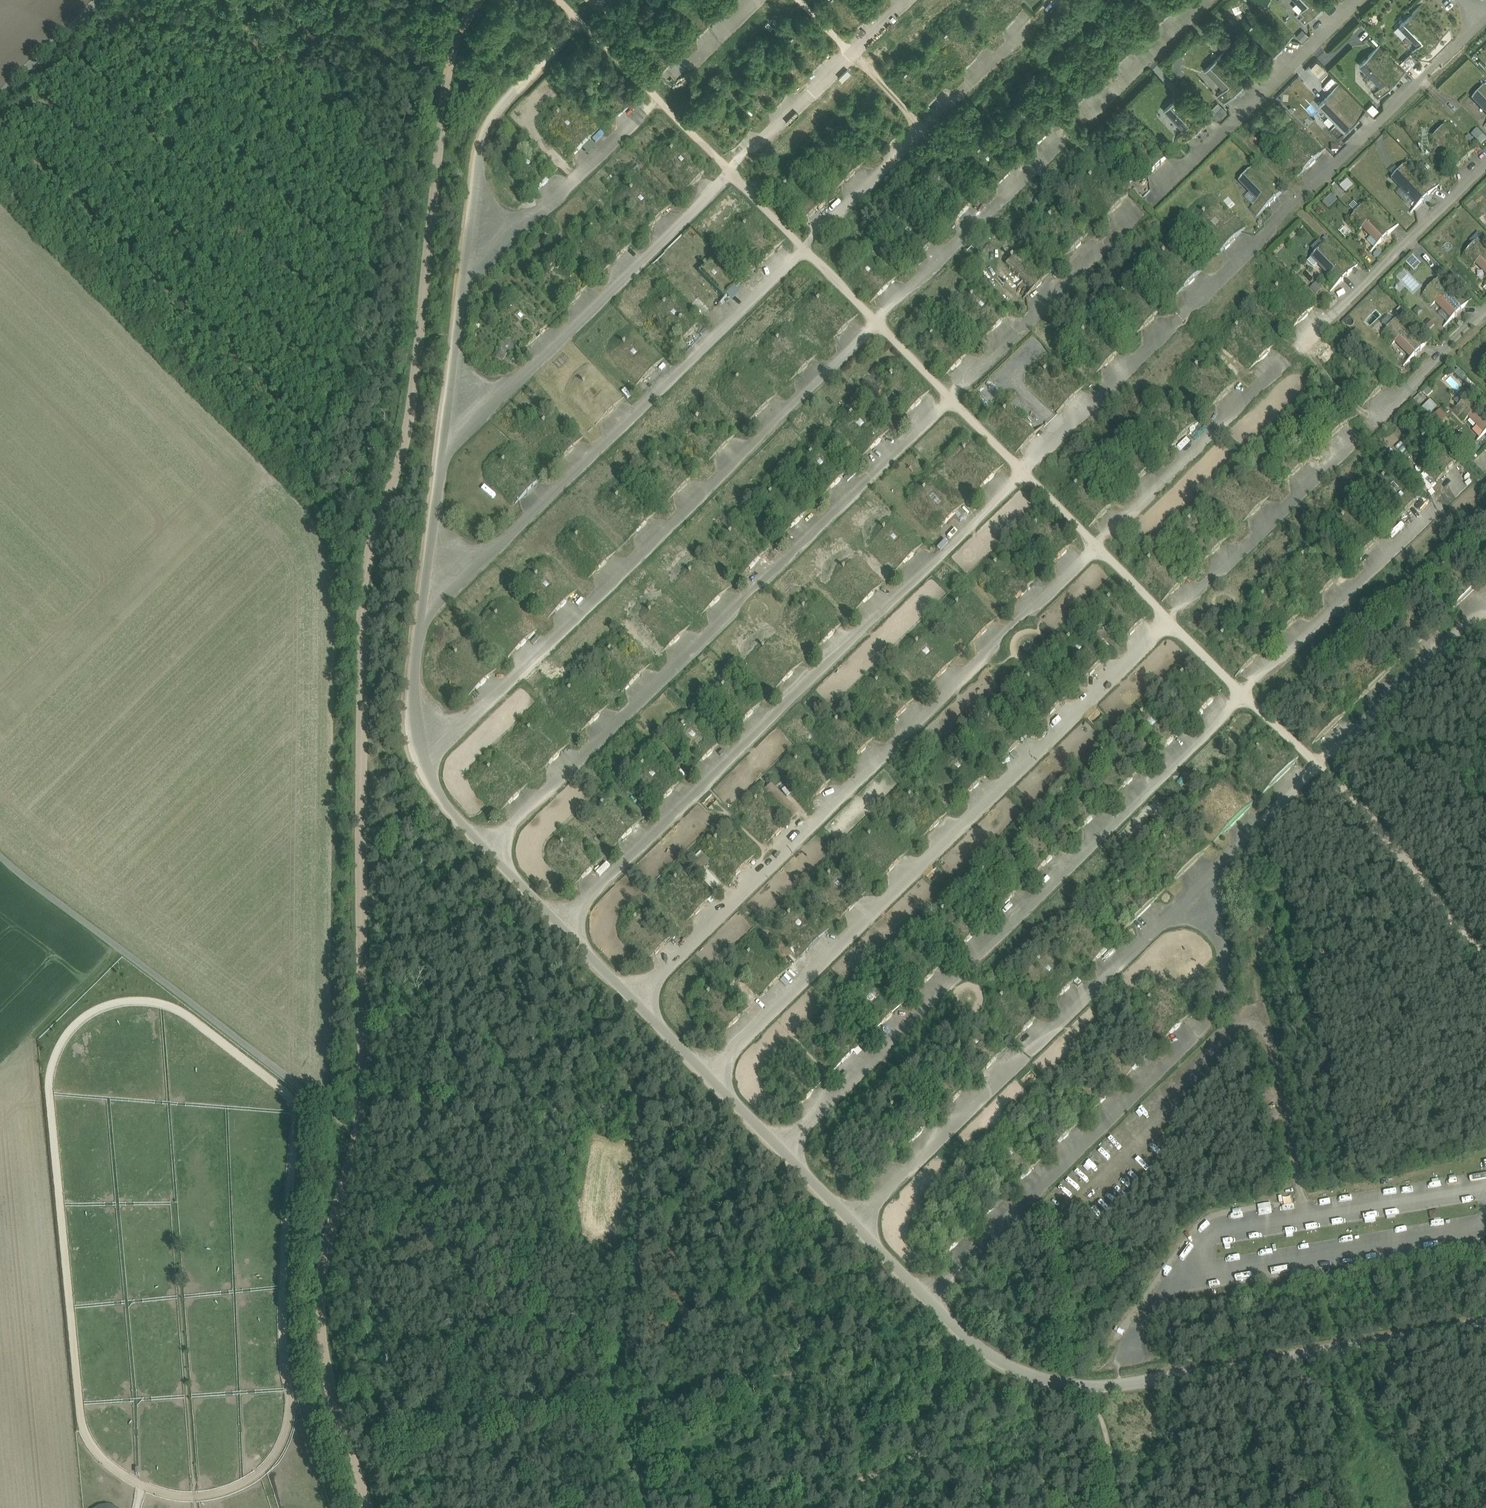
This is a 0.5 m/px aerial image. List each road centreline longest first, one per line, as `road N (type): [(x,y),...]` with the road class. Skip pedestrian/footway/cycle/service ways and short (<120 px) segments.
road 1 (unclassified): [(0,857),(307,1098),(289,1333),(334,1507)]
road 2 (unclassified): [(629,997),(1097,546)]
road 3 (unclassified): [(486,850),(950,397)]
road 4 (unclassified): [(708,1075),(1169,620)]
road 5 (unclassified): [(1483,19),(1023,473)]
road 6 (unclassified): [(778,1148),(1242,699)]
road 7 (unclassified): [(1023,473),(562,925)]
road 8 (unclassified): [(420,750),(462,727),(876,321)]
road 9 (unclassified): [(1485,1319),(1089,1386),(1053,1383),(997,1361),(930,1299)]
road 10 (unclassified): [(1201,886),(1228,951),(1228,977),(1199,1029),(930,1299)]
road 11 (unclassified): [(428,571),(461,567),(519,529),(806,247)]
road 12 (unclassified): [(853,1223),(1201,886)]
road 13 (unclassified): [(469,243),(477,147),(500,102),(582,20),(659,98)]
road 14 (unclassified): [(450,405),(505,393),(728,172)]
road 15 (unclassified): [(806,247),(1030,28)]
road 16 (track): [(1053,1383),(1014,1419),(904,1468),(770,1507)]
road 17 (unclassified): [(1242,699),(1459,483)]
road 18 (unclassified): [(1358,0),(1160,196)]
road 19 (unclassified): [(1169,620),(1358,441)]
road 20 (unclassified): [(950,397),(1137,218)]
road 21 (unclassified): [(1097,546),(1279,364)]
road 22 (unclassified): [(876,321),(1060,142)]
road 23 (track): [(1321,768),(1485,965)]
road 24 (unclassified): [(1485,164),(1303,341)]
road 25 (unclassified): [(469,243),(529,223),(659,98)]
road 26 (unclassified): [(1321,768),(1485,606)]
road 27 (unclassified): [(420,750),(415,679),(428,571)]
road 28 (unclassified): [(728,172),(851,54)]
road 29 (unclassified): [(1201,886),(1321,768)]
road 30 (unclassified): [(428,571),(450,405)]
road 31 (unclassified): [(1208,0),(1091,114)]
road 32 (unclassified): [(450,405),(469,243)]
road 33 (unclassified): [(1485,314),(1383,415)]
road 34 (unclassified): [(96,0),(0,96)]
road 35 (track): [(1117,1507),(1107,1439),(1089,1386)]
road 36 (unclassified): [(486,850),(443,806),(420,750)]

